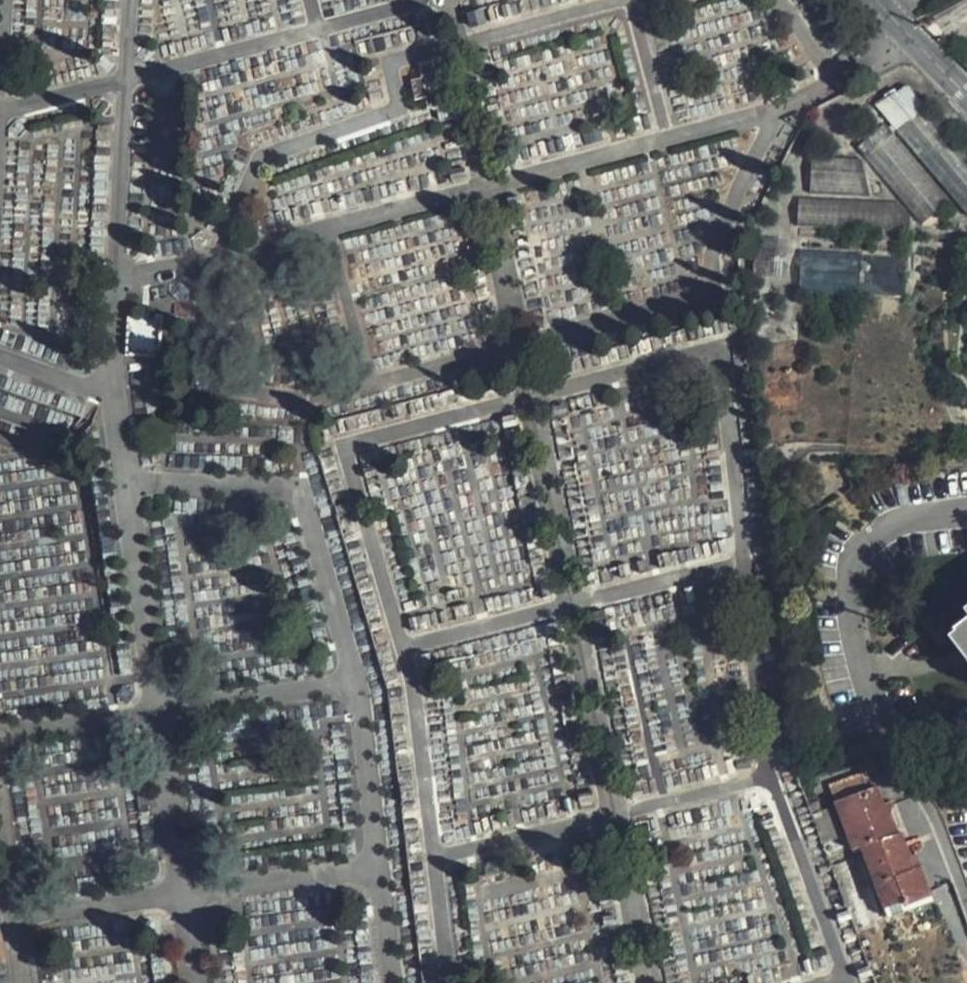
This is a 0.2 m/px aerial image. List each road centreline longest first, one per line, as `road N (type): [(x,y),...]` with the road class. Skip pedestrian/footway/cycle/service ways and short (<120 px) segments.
road 1 (residential): [(966,512),(892,527),(853,560),(849,623),(876,729),(903,769)]
road 2 (residential): [(876,0),(966,95)]

